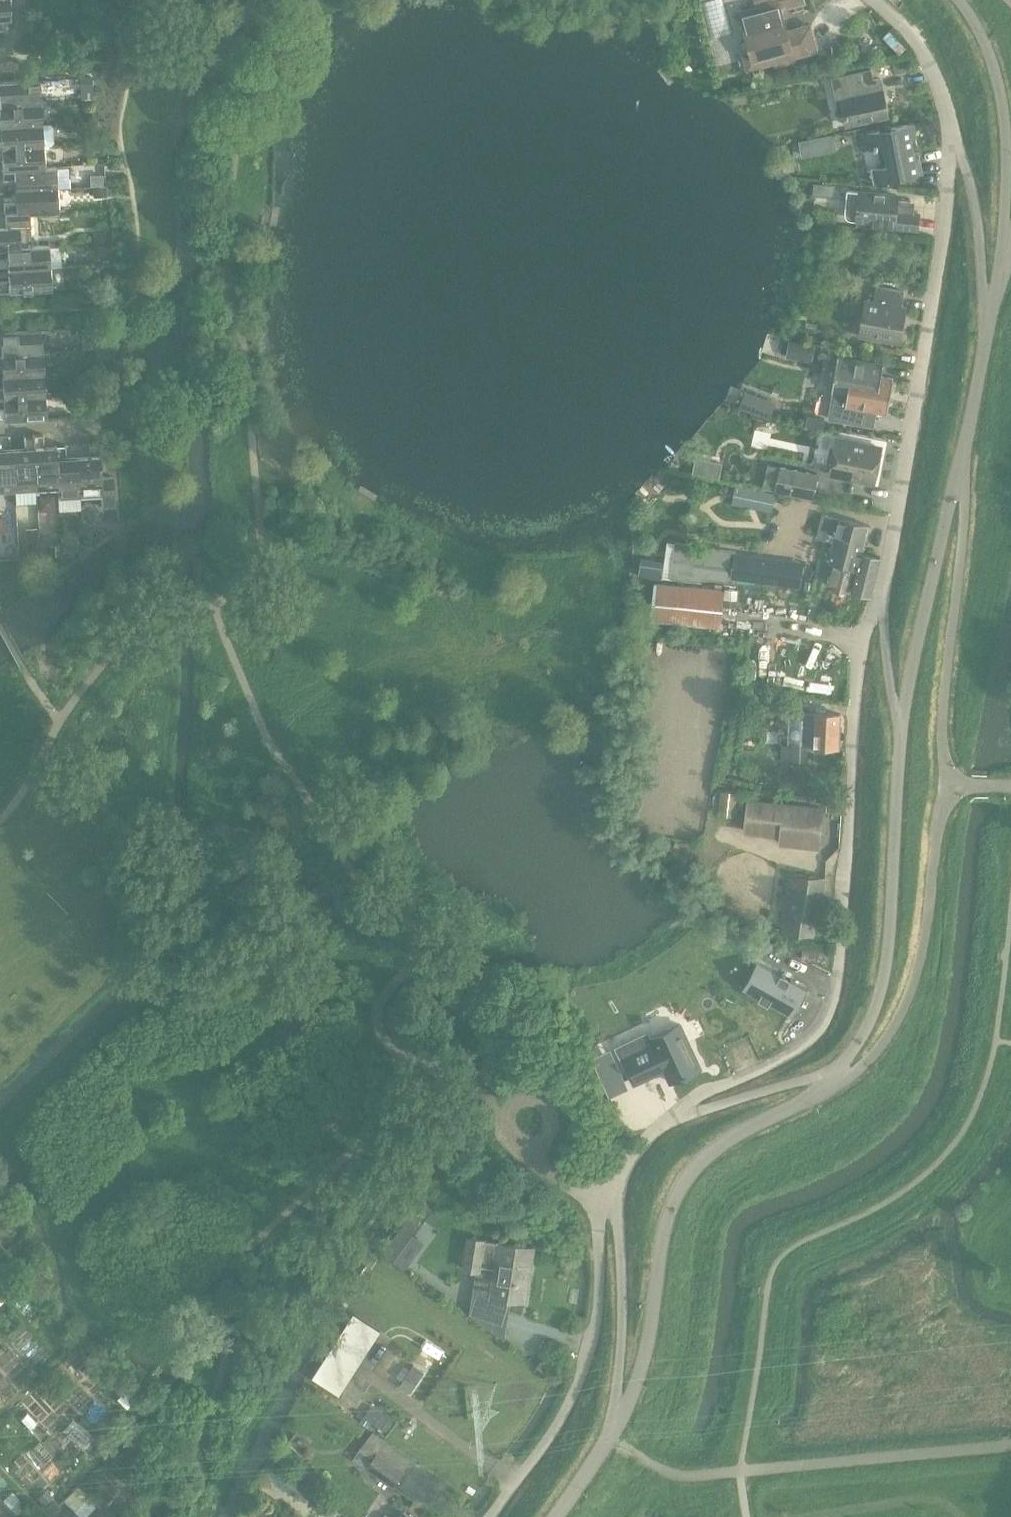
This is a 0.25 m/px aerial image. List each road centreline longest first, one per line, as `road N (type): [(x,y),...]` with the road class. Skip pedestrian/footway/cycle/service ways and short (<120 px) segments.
road 1 (residential): [(671,1119),(706,1091),(795,1051),(831,1010),(844,915),(856,679),(884,585)]
road 2 (residential): [(884,585),(946,231),(952,118)]
road 3 (unclassified): [(616,1426),(634,1393),(663,1237),(689,1176),(711,1152),(839,1079)]
road 4 (unclassified): [(902,728),(988,331)]
road 5 (unclassified): [(839,1079),(887,968),(902,728)]
road 6 (residential): [(491,1516),(553,1435),(582,1376),(596,1328),(608,1203)]
road 7 (unclassified): [(988,331),(1006,197),(1004,116),(989,51),(959,0)]
road 8 (residential): [(616,1426),(624,1295),(622,1241),(608,1203)]
road 9 (residential): [(988,331),(978,212),(952,118)]
road 10 (residential): [(671,1119),(801,1080),(839,1079)]
road 11 (residential): [(902,728),(888,669),(884,585)]
road 12 (residential): [(952,118),(908,29),(876,0)]

